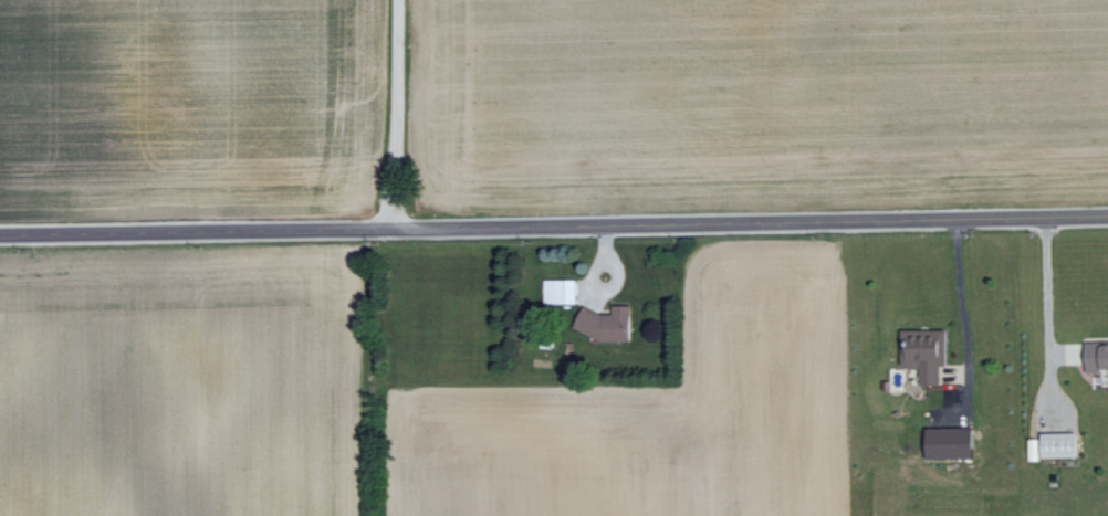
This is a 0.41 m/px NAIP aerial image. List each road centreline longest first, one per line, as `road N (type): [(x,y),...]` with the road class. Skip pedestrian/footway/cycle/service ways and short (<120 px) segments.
road 1 (tertiary): [(0,244),(1107,219)]
road 2 (residential): [(389,236),(390,0)]

